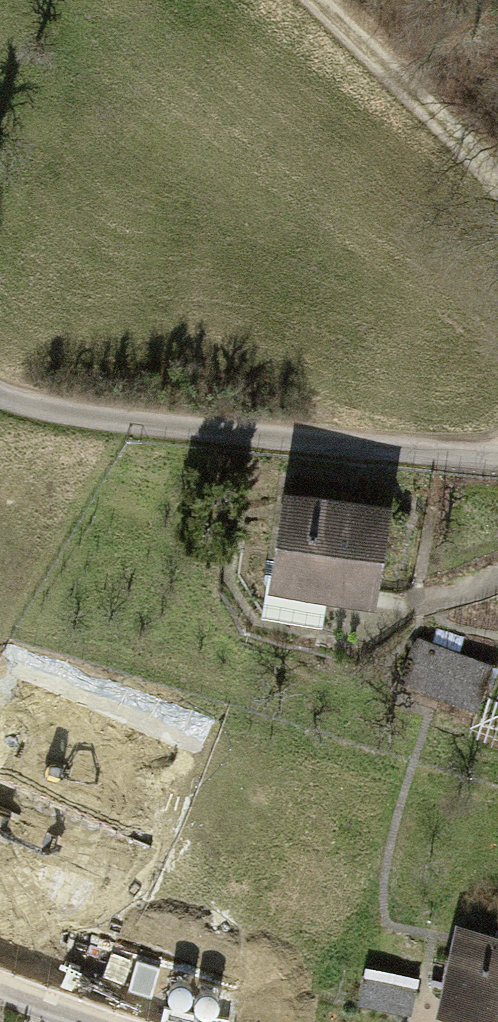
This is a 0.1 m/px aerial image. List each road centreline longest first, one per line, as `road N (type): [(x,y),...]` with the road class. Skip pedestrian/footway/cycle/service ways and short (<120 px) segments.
road 1 (residential): [(0,373),(79,412),(497,451)]
road 2 (track): [(497,180),(326,0)]

